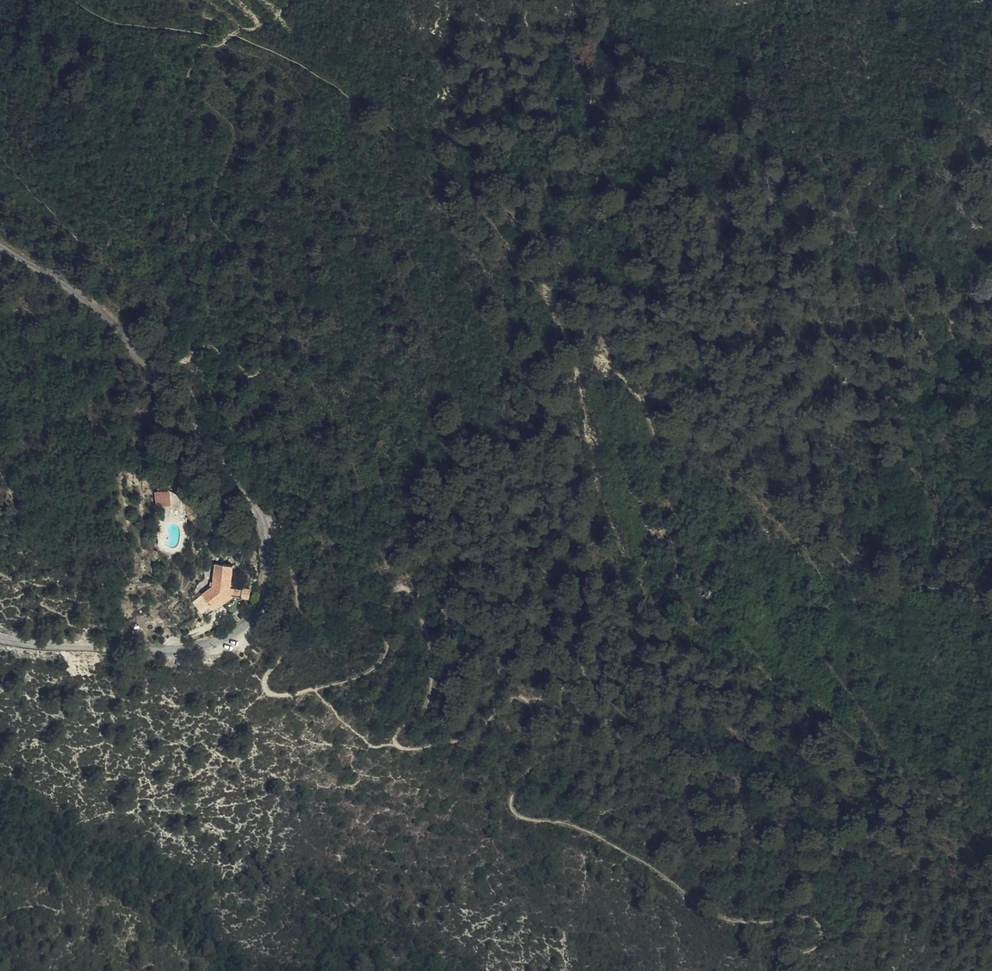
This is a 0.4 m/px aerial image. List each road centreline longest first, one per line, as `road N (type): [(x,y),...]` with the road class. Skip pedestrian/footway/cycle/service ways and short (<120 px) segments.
road 1 (unclassified): [(0,641),(115,655),(216,649),(244,634),(268,601),(271,530),(253,482),(147,367),(86,285),(0,247)]

